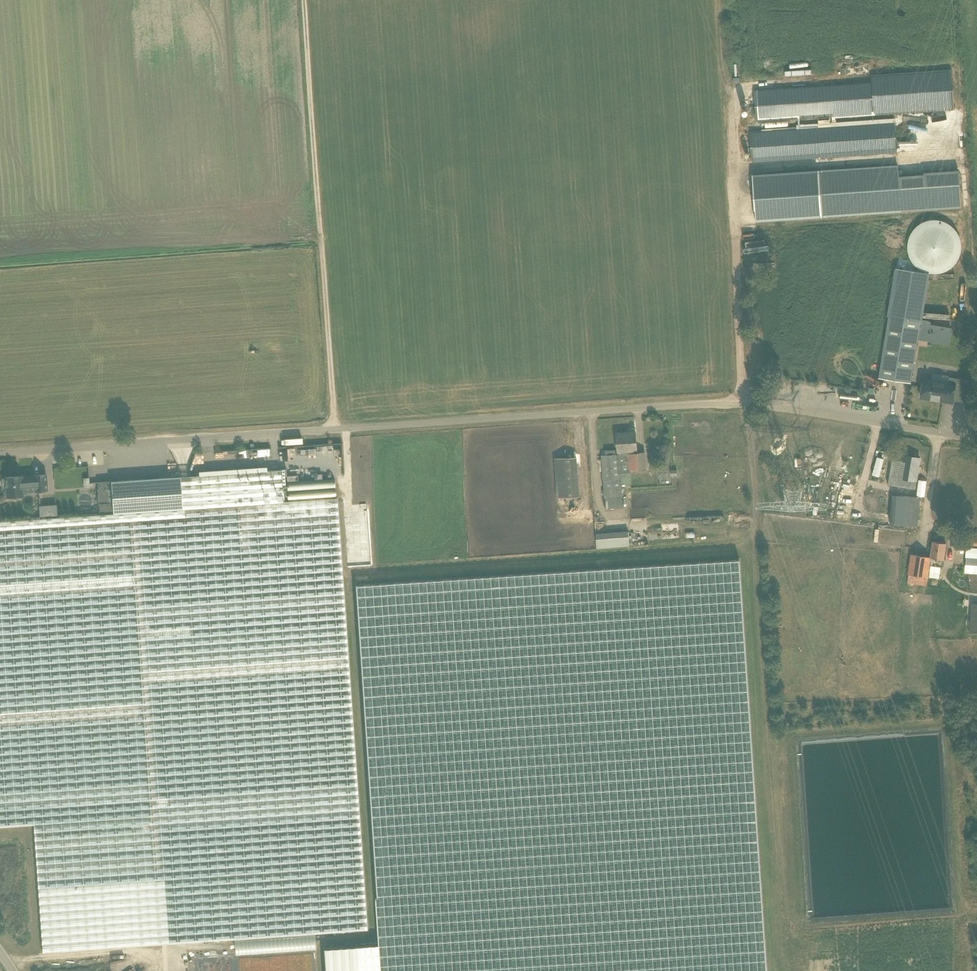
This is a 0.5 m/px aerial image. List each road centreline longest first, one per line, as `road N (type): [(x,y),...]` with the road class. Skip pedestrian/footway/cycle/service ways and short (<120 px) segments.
road 1 (unclassified): [(976,435),(749,403),(0,453)]
road 2 (track): [(716,0),(787,970)]
road 3 (track): [(305,0),(335,430)]

